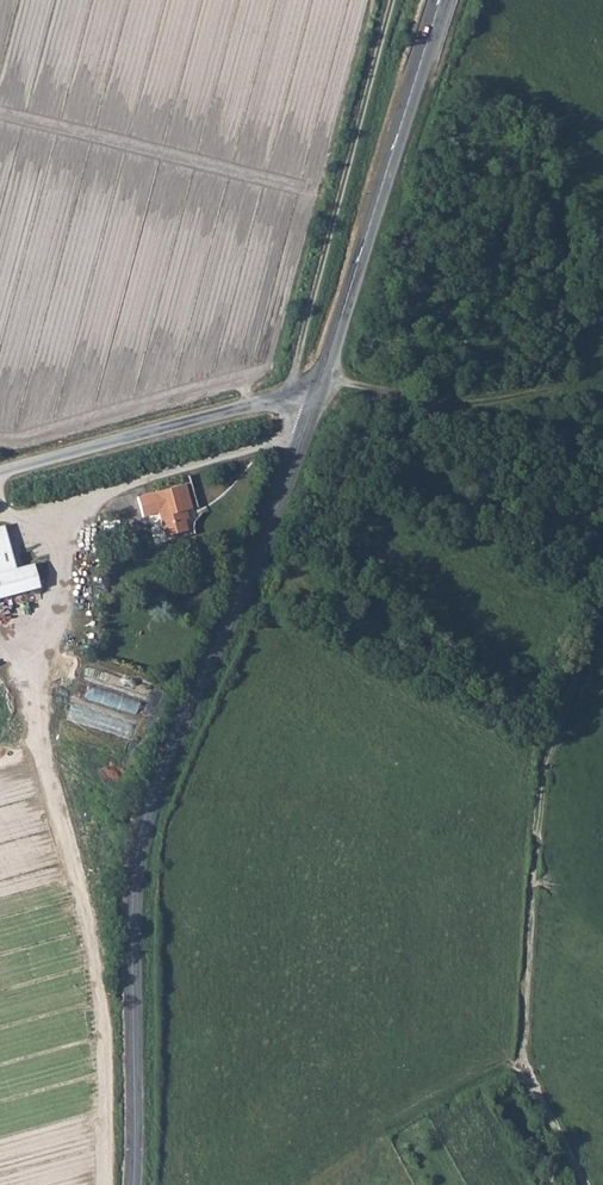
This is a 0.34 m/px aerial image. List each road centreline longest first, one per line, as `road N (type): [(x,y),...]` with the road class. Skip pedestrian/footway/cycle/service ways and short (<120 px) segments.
road 1 (track): [(108,1184),(106,1003),(43,753),(65,527),(108,490),(275,446),(393,0)]
road 2 (secondary): [(133,1184),(132,934),(141,833),(153,785),(242,592),(313,407)]
road 3 (track): [(589,1184),(529,1079),(523,1037),(544,763),(602,621)]
road 4 (secondary): [(313,407),(439,0)]
road 5 (track): [(354,389),(361,502),(383,530),(465,571),(602,612)]
road 6 (unclassified): [(0,473),(253,403),(286,399),(313,407)]
road 7 (track): [(322,381),(441,408),(586,387)]

